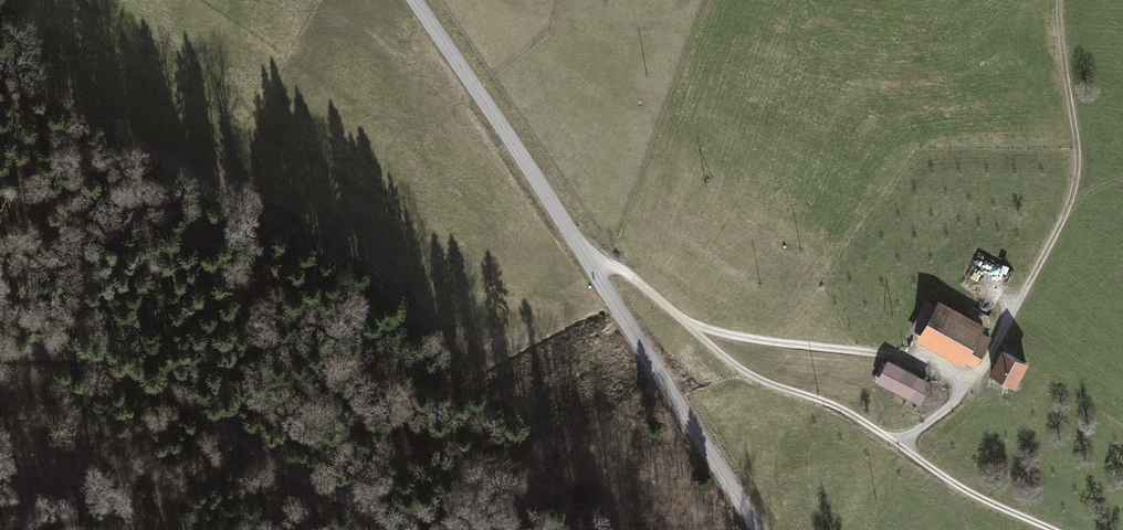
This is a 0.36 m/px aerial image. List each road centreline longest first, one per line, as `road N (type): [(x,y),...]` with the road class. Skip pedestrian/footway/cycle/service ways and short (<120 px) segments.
road 1 (tertiary): [(759,529),(414,0)]
road 2 (track): [(595,268),(620,272),(741,371),(838,408),(986,505),(1043,529)]
road 3 (track): [(0,351),(97,361),(153,383),(296,477),(363,503),(397,529)]
road 4 (track): [(1059,0),(1078,155),(1074,188),(1012,318)]
road 5 (track): [(974,380),(887,355),(692,329)]
road 6 (track): [(897,445),(947,409),(987,366),(1012,318)]

